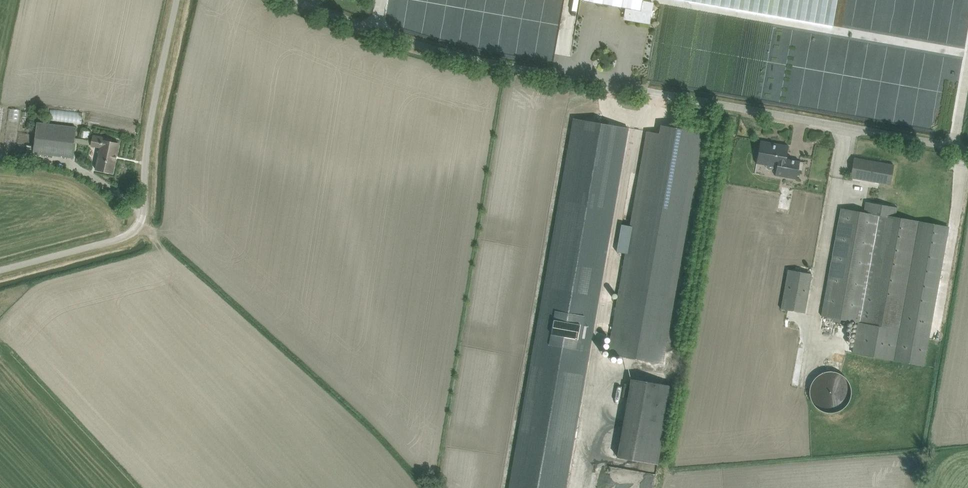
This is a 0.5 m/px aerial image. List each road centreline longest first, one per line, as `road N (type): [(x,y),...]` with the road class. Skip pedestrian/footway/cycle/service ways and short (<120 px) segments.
road 1 (unclassified): [(292,0),(483,62),(967,149)]
road 2 (unclassified): [(177,0),(151,120),(142,224),(125,238),(0,270)]

